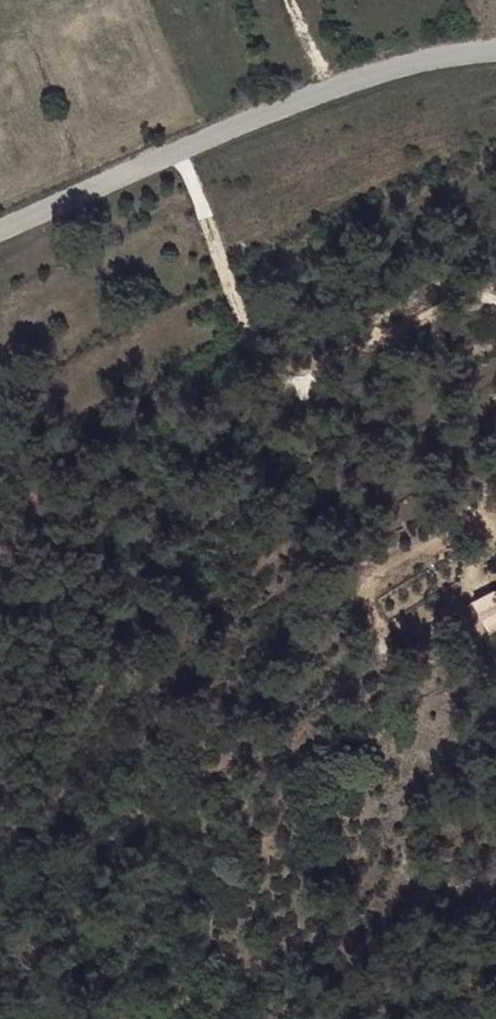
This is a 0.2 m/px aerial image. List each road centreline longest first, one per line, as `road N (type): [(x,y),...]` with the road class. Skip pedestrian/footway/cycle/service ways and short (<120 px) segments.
road 1 (tertiary): [(495,43),(382,62),(173,143)]
road 2 (residential): [(173,143),(258,357)]
road 3 (tertiary): [(173,143),(0,223)]

